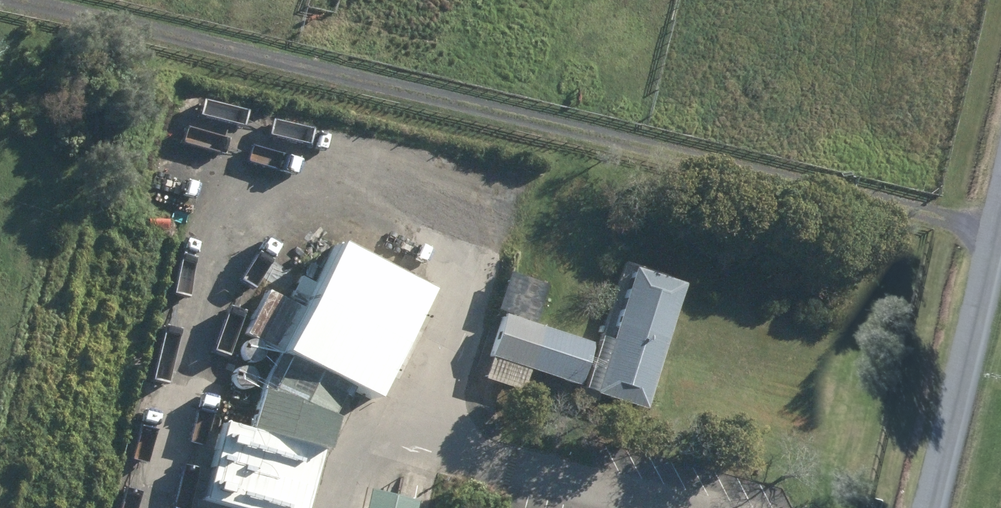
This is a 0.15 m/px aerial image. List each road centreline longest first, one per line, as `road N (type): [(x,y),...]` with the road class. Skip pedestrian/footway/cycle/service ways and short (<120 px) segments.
road 1 (track): [(1000,234),(0,13)]
road 2 (track): [(664,507),(441,451),(435,402),(470,255),(403,196),(304,198),(221,243),(153,507)]
road 3 (unclassified): [(1000,284),(951,507)]

